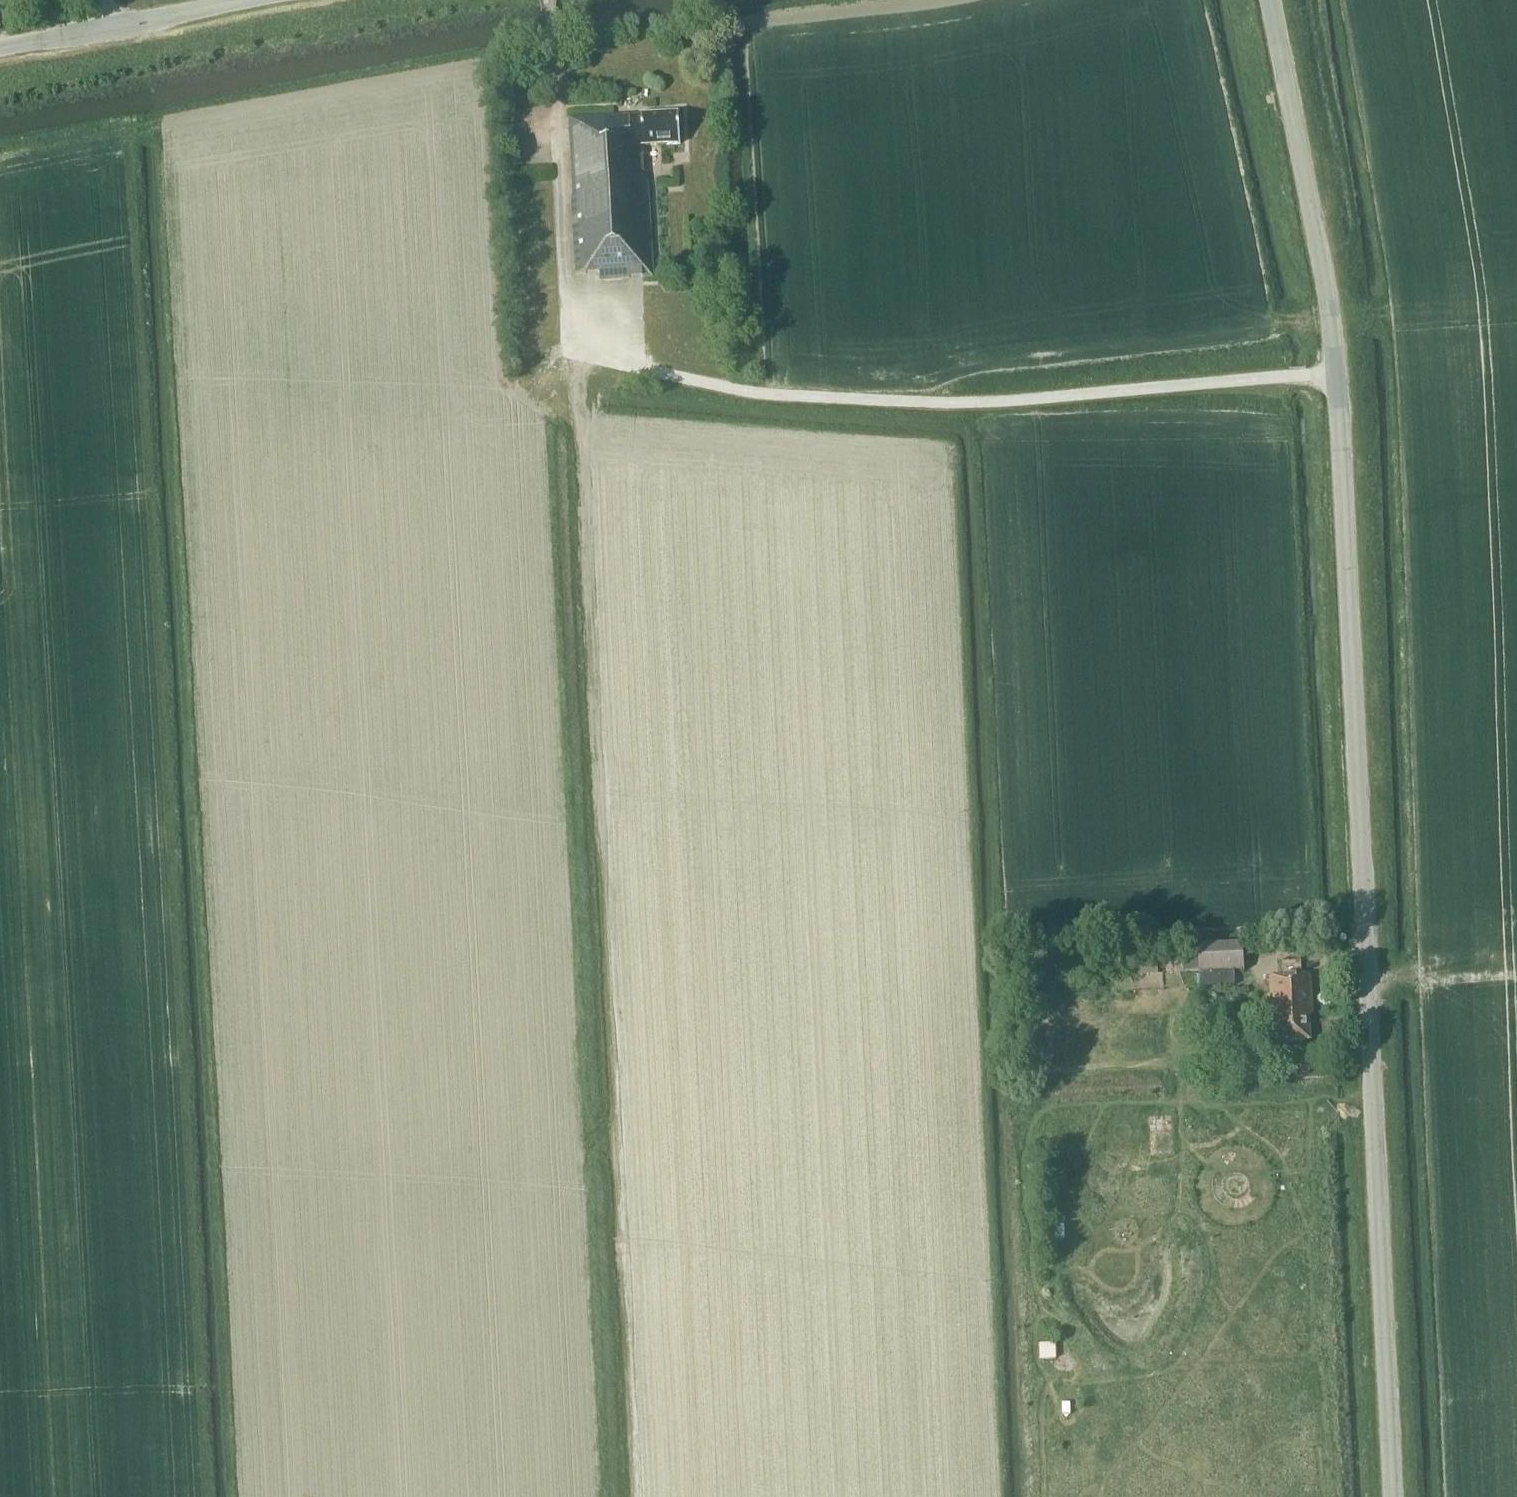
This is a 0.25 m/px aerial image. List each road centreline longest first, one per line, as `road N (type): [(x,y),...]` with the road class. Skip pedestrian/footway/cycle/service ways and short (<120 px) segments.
road 1 (tertiary): [(1392,1496),(1336,372),(1270,0)]
road 2 (tertiary): [(0,49),(243,0)]

